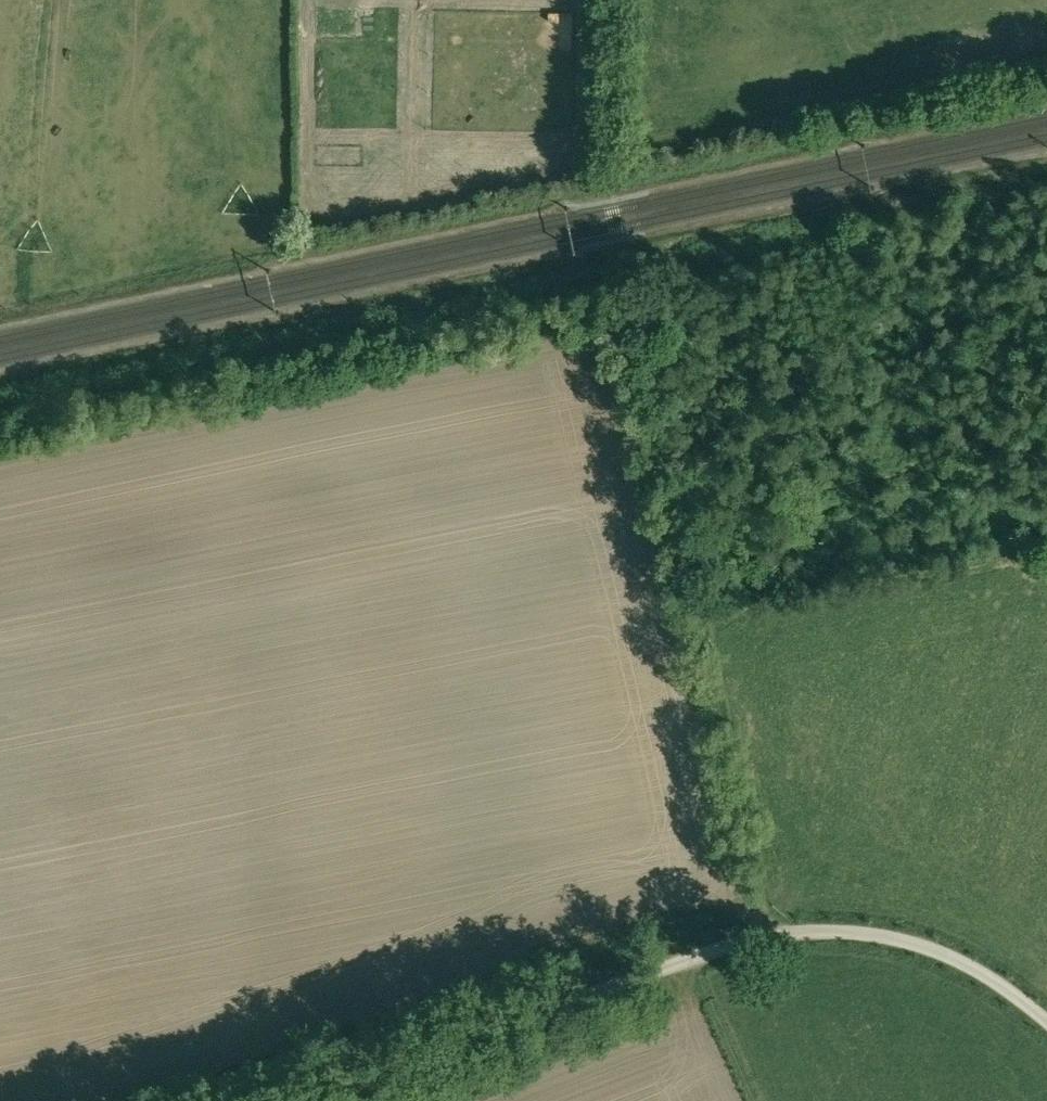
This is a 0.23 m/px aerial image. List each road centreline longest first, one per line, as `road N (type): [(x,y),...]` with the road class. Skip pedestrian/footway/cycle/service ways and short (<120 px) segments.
road 1 (track): [(1046,1018),(997,980),(907,940),(794,929),(294,1100)]

